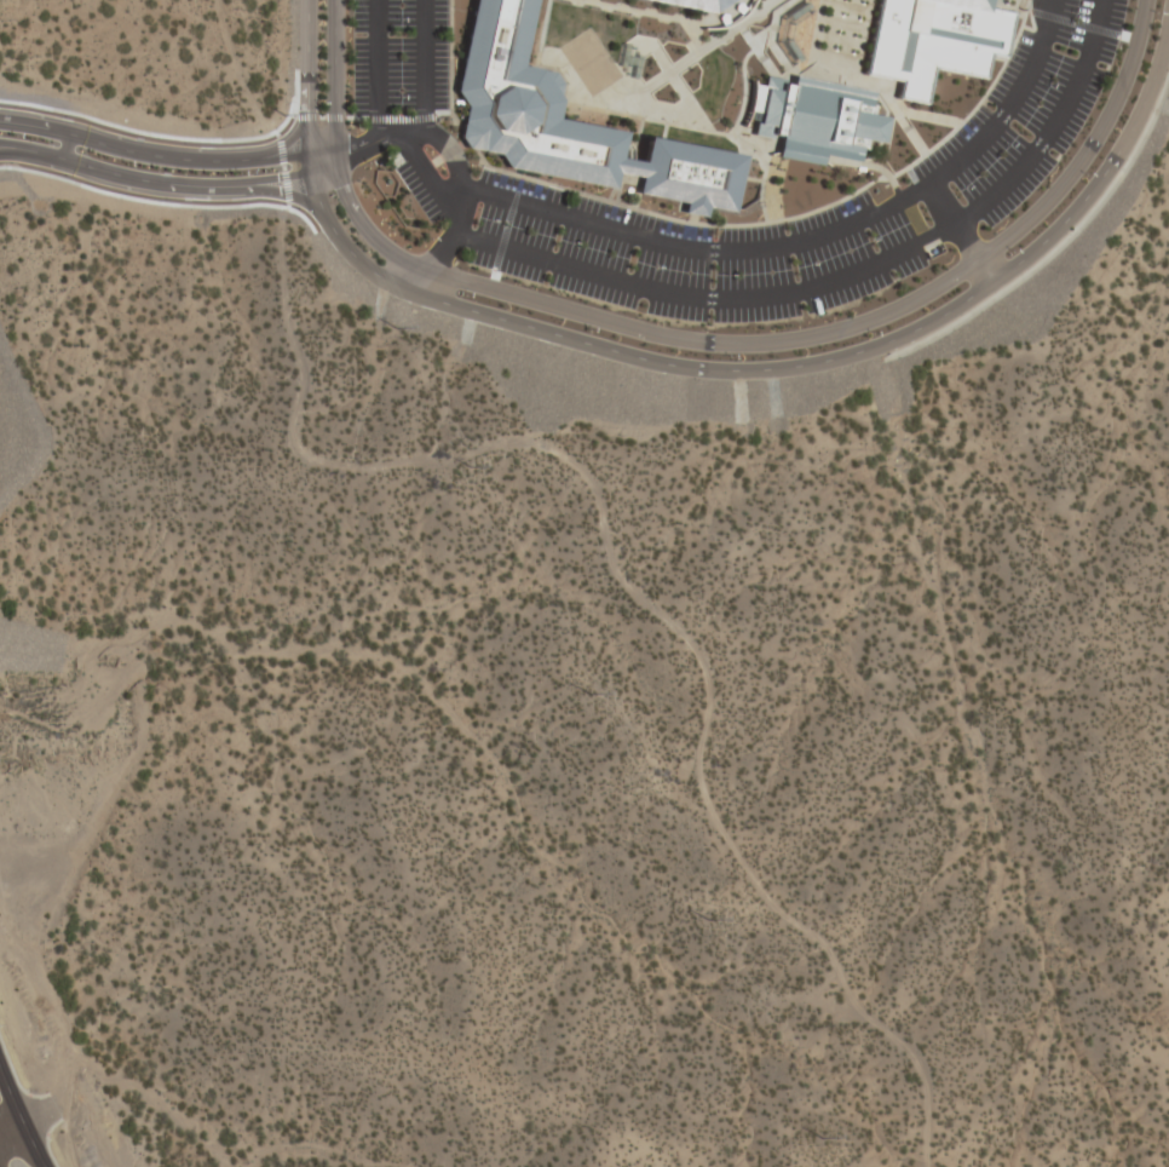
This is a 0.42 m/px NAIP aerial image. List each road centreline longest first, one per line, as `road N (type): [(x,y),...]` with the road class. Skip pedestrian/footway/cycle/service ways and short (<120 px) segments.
road 1 (residential): [(334,148),(306,136),(221,149),(167,146),(0,111)]
road 2 (residential): [(0,138),(194,178),(306,163)]

